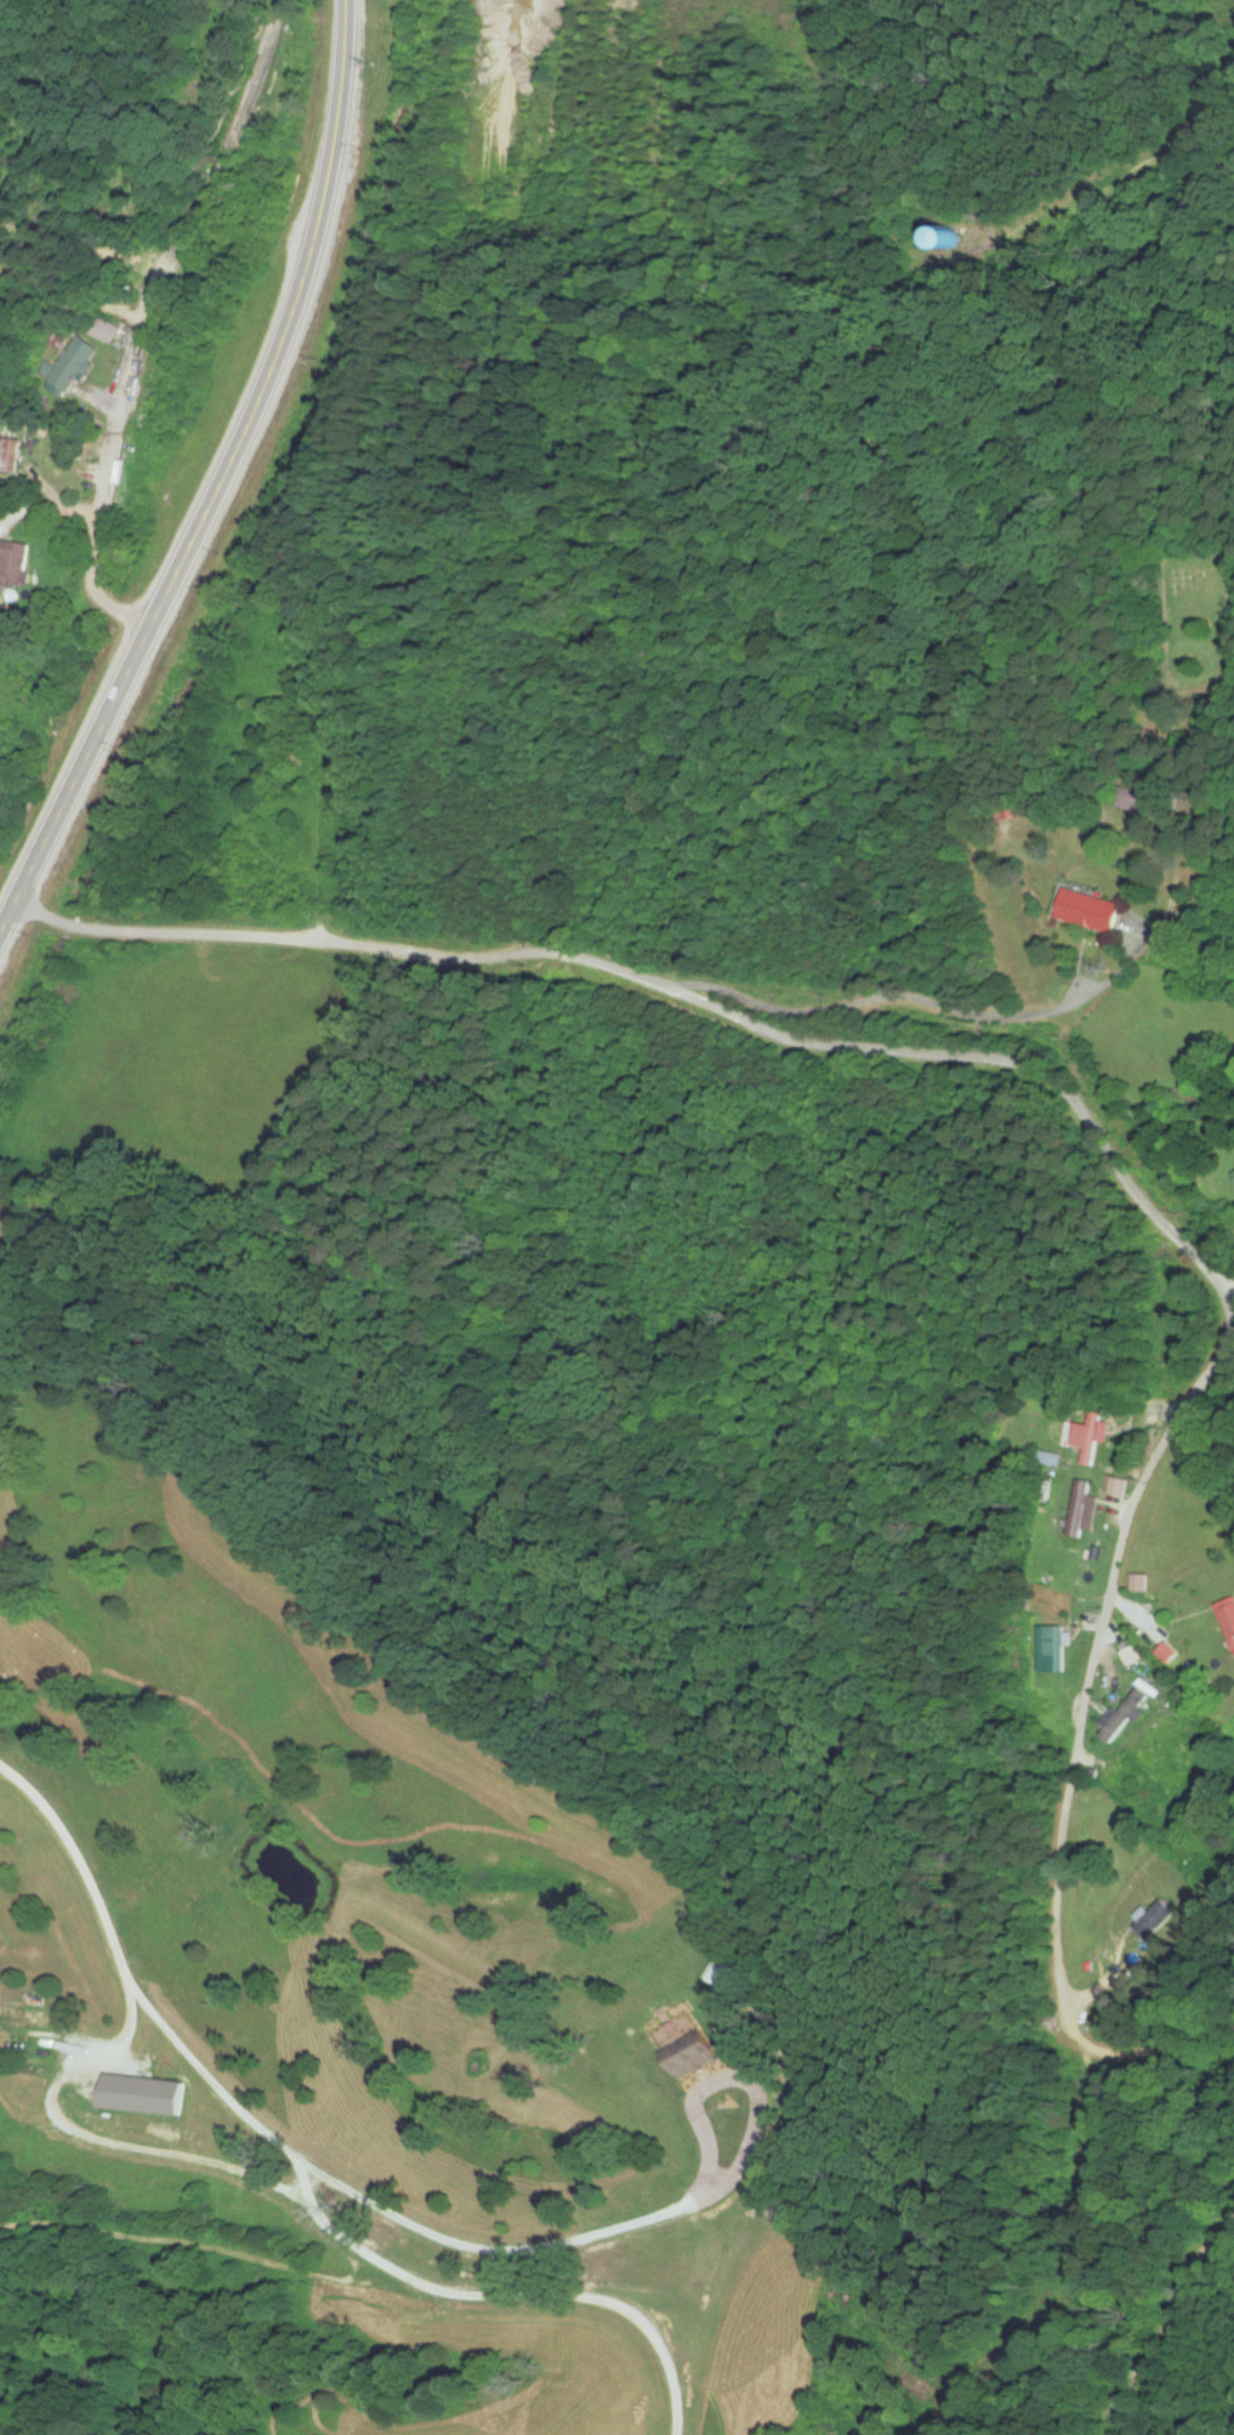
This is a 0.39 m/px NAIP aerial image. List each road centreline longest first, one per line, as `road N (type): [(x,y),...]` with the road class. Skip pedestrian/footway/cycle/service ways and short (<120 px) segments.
road 1 (residential): [(1233,2040),(1110,2053),(1086,2044),(1067,2001),(1058,1893),(1088,1701),(1133,1511),(1219,1358),(1228,1315),(1223,1293),(1139,1200),(1056,1085),(1012,1064),(785,1036),(666,988),(558,957),(449,960),(110,933),(13,904)]
road 2 (primary): [(0,931),(269,372),(329,166),(343,0)]

